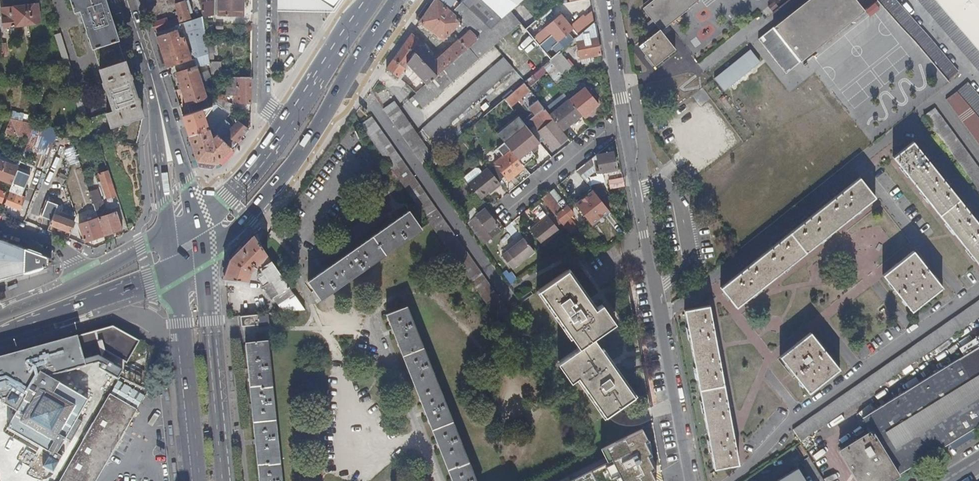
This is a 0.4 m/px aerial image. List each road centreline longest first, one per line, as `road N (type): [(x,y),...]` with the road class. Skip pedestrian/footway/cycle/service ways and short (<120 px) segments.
road 1 (residential): [(606,0),(693,480)]
road 2 (primary): [(228,480),(203,225)]
road 3 (primary): [(179,243),(199,480)]
road 4 (primary): [(0,336),(156,283),(179,243)]
road 5 (primary): [(300,129),(384,0)]
road 6 (secondary): [(156,95),(165,198),(179,243)]
road 7 (residential): [(300,129),(264,102),(264,0)]
road 8 (secondary): [(203,225),(156,95)]
road 9 (primary): [(203,225),(270,173),(300,129)]

